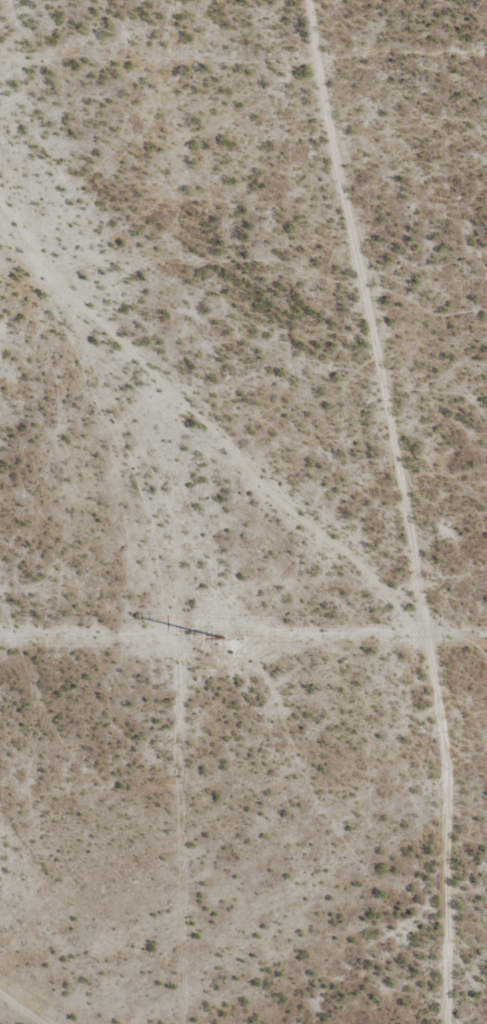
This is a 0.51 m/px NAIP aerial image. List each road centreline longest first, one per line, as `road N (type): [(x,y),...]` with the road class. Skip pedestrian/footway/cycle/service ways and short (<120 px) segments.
road 1 (track): [(461,1023),(459,749),(380,110),(357,0)]
road 2 (track): [(0,221),(112,340),(231,420),(355,544),(439,584)]

